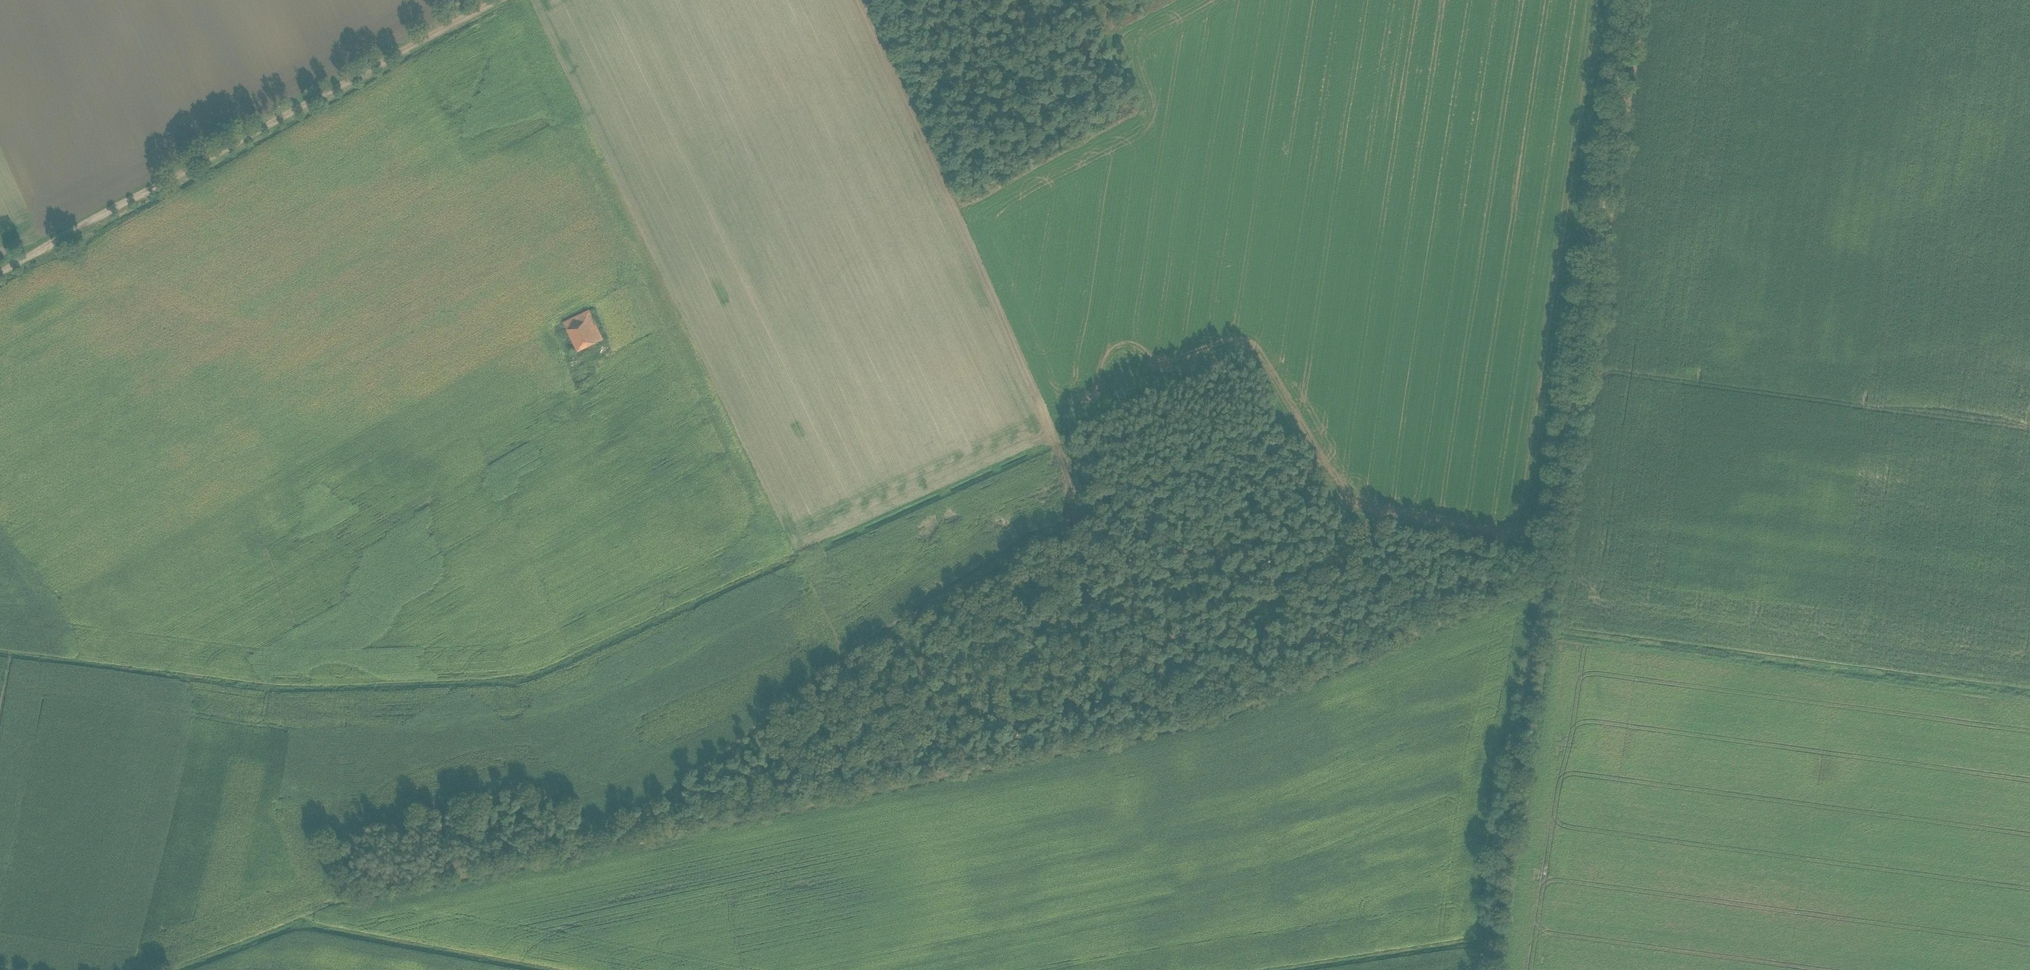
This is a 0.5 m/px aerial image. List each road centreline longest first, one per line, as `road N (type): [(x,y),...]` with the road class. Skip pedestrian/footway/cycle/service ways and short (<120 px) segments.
road 1 (track): [(1486,969),(1633,0)]
road 2 (track): [(0,269),(498,0)]

